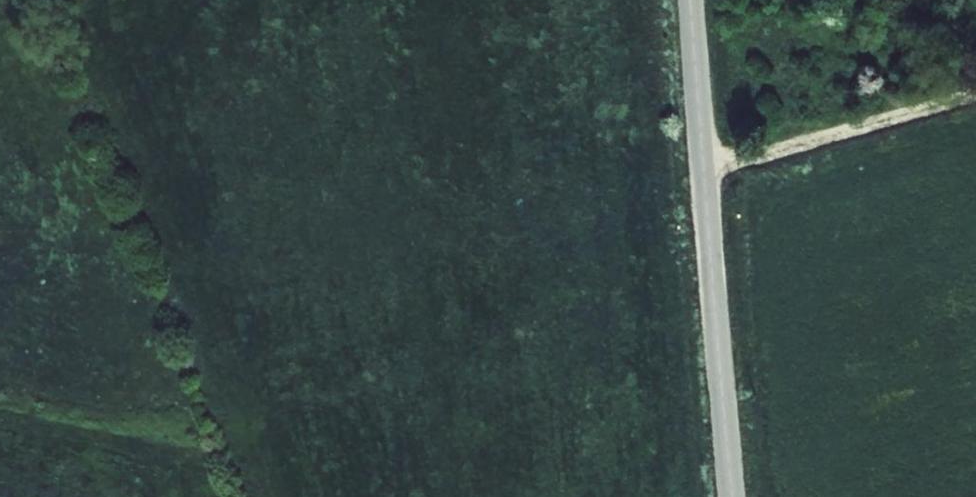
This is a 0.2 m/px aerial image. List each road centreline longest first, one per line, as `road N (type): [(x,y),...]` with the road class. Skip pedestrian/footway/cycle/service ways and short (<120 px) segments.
road 1 (tertiary): [(732,496),(690,0)]
road 2 (track): [(703,167),(975,89)]

